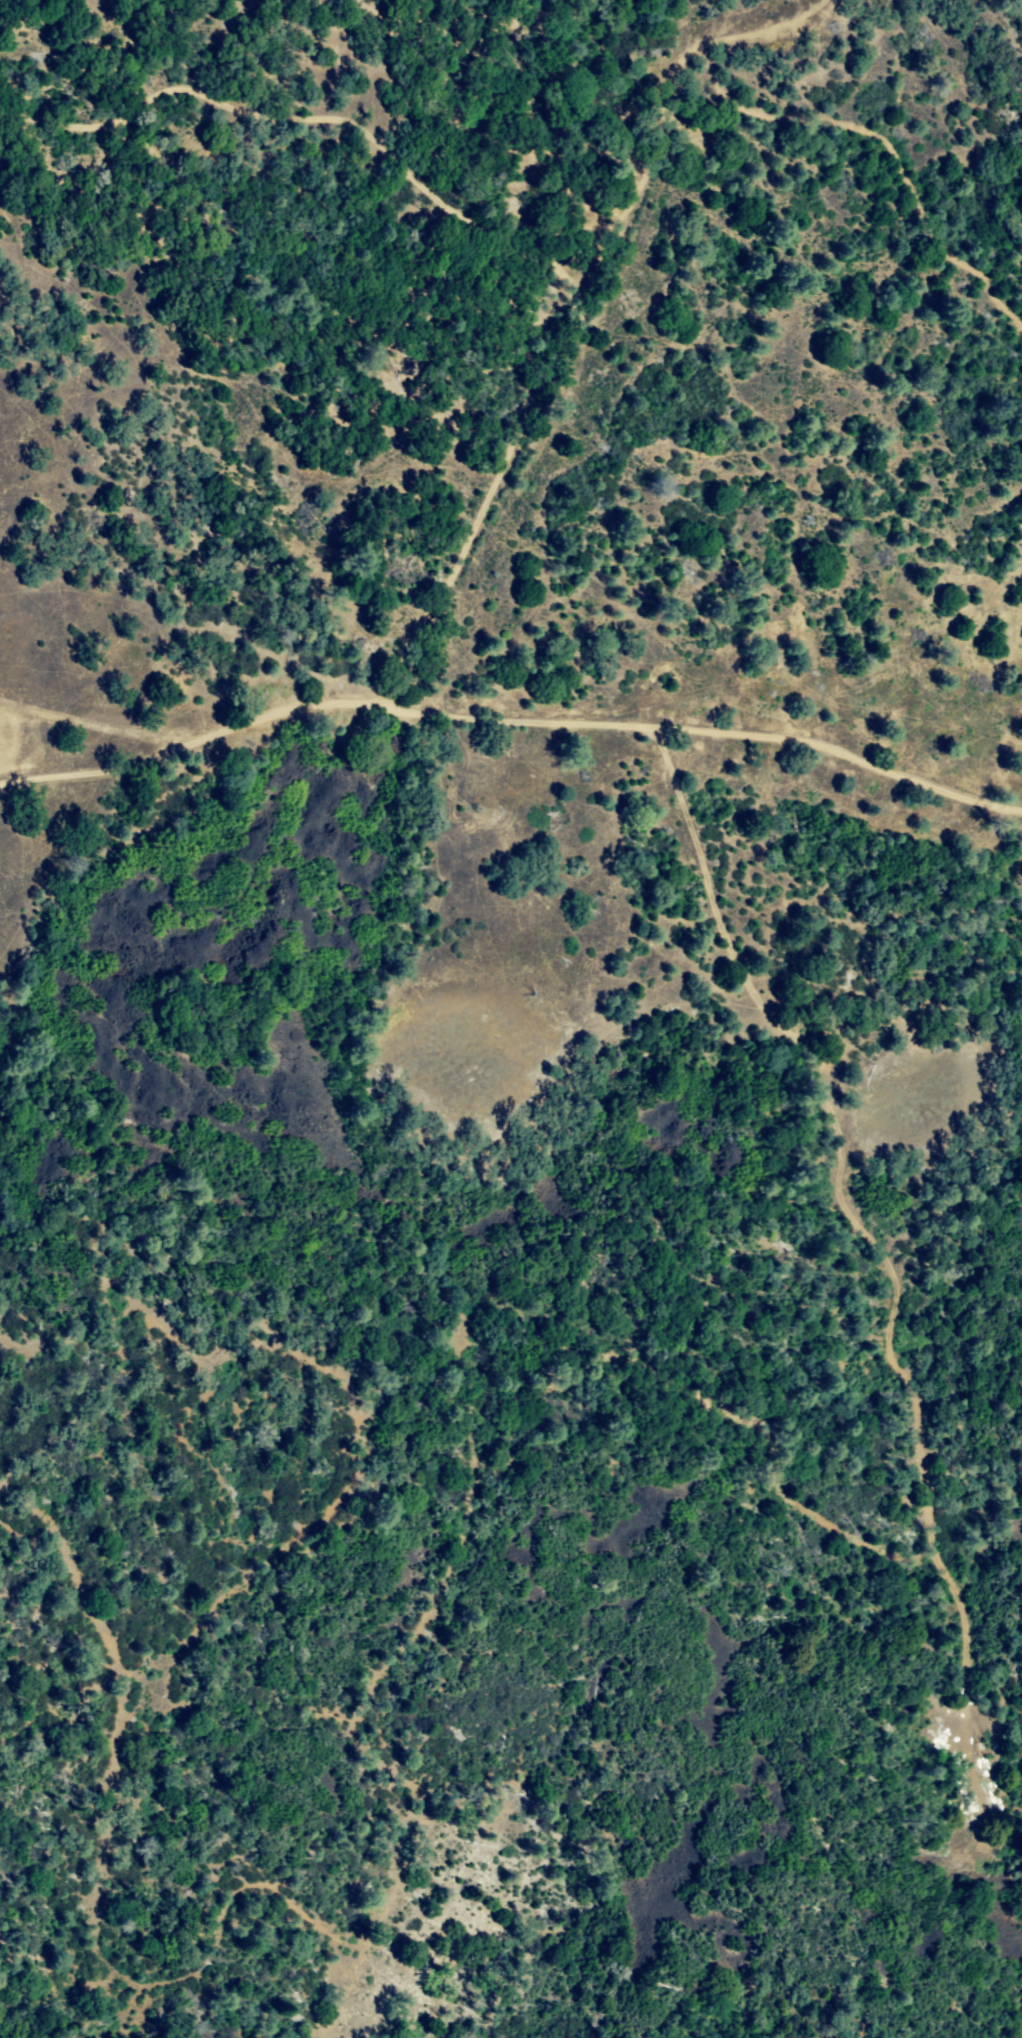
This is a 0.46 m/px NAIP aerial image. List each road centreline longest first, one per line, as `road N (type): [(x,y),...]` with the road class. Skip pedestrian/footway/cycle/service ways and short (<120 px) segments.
road 1 (residential): [(0,791),(124,774),(290,712),(383,711),(637,203),(641,178),(619,137),(629,102),(703,50),(816,26),(837,0)]
road 2 (residential): [(1021,810),(804,745),(616,727),(437,724),(383,711)]

